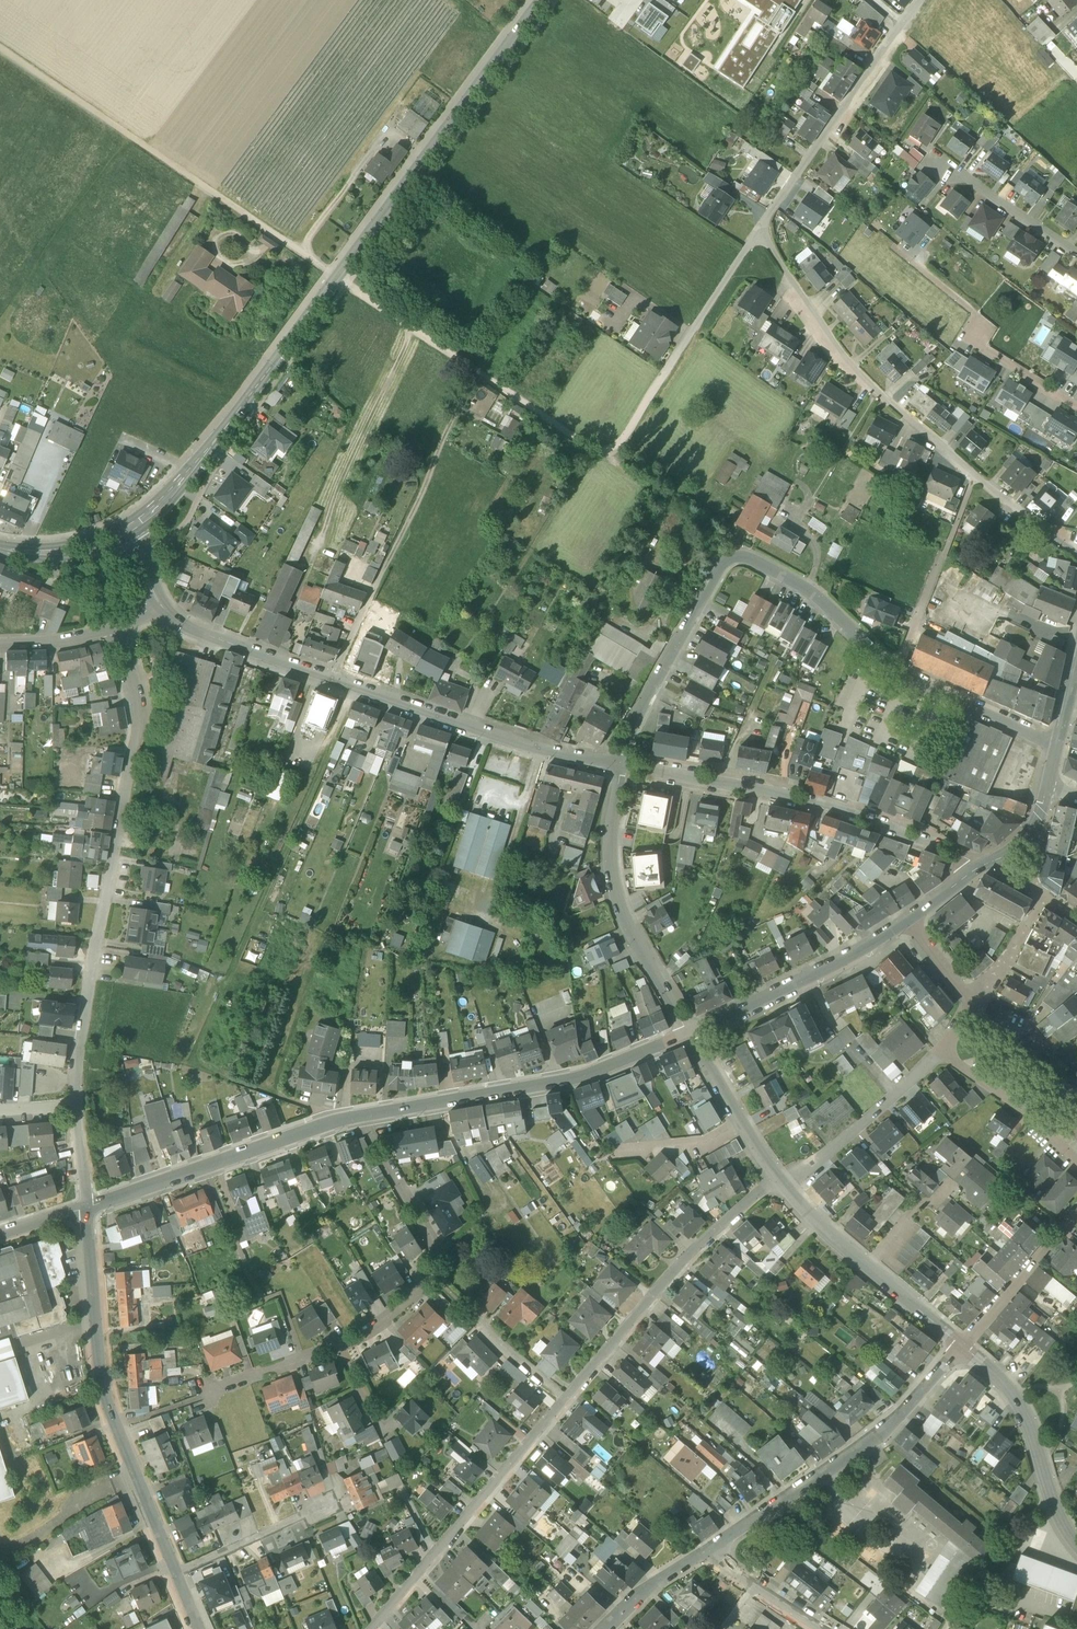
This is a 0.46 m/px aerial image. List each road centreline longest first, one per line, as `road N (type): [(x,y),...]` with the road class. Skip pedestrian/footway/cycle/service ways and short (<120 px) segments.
road 1 (track): [(667,367),(606,457),(0,48)]
road 2 (secondary): [(543,0),(213,447),(128,529)]
road 3 (tertiary): [(157,602),(192,630),(556,751),(622,765)]
road 4 (residential): [(115,628),(139,723),(95,946),(76,1105)]
road 5 (residential): [(1076,550),(976,476),(843,357),(756,233)]
road 6 (tertiary): [(896,673),(810,591),(733,557),(645,701),(622,765)]
road 7 (tertiary): [(86,1205),(104,1387),(177,1575)]
road 8 (residential): [(622,765),(845,813),(982,866)]
road 9 (residential): [(364,1119),(573,1083),(689,1034)]
road 10 (residential): [(709,1552),(900,1417),(965,1345)]
road 11 (residential): [(780,1182),(692,1252),(565,1401)]
road 12 (residential): [(565,1401),(372,1628)]
road 13 (residential): [(86,1205),(364,1119)]
road 14 (residential): [(622,765),(615,888),(625,922),(689,1034)]
road 15 (residential): [(1076,407),(975,342),(986,323),(897,250)]
road 16 (residential): [(756,233),(903,25)]
road 17 (residential): [(689,1034),(852,960),(909,920)]
road 18 (residential): [(780,1182),(965,1345)]
road 19 (track): [(407,324),(407,343),(319,546)]
road 20 (residential): [(965,1345),(1012,1392),(1048,1493),(1076,1539)]
road 21 (residential): [(942,1054),(780,1182)]
road 22 (residential): [(432,1275),(565,1401)]
road 23 (residential): [(364,1119),(437,1244),(432,1275)]
road 24 (tertiary): [(1056,745),(896,673)]
road 25 (residential): [(965,1345),(1076,1210)]
road 26 (residential): [(689,1034),(780,1182)]
road 27 (residential): [(1076,1162),(1019,1106),(942,1054)]
road 28 (residential): [(332,1502),(177,1575)]
road 29 (residential): [(1076,254),(937,159)]
road 30 (residential): [(756,233),(667,367)]
road 31 (track): [(475,370),(423,495)]
road 32 (secondary): [(128,529),(64,552),(0,549)]
road 33 (residential): [(339,1347),(214,1388)]
road 34 (residential): [(1042,896),(976,1008)]
road 35 (residential): [(605,1628),(709,1552)]
road 36 (residential): [(896,673),(940,558)]

